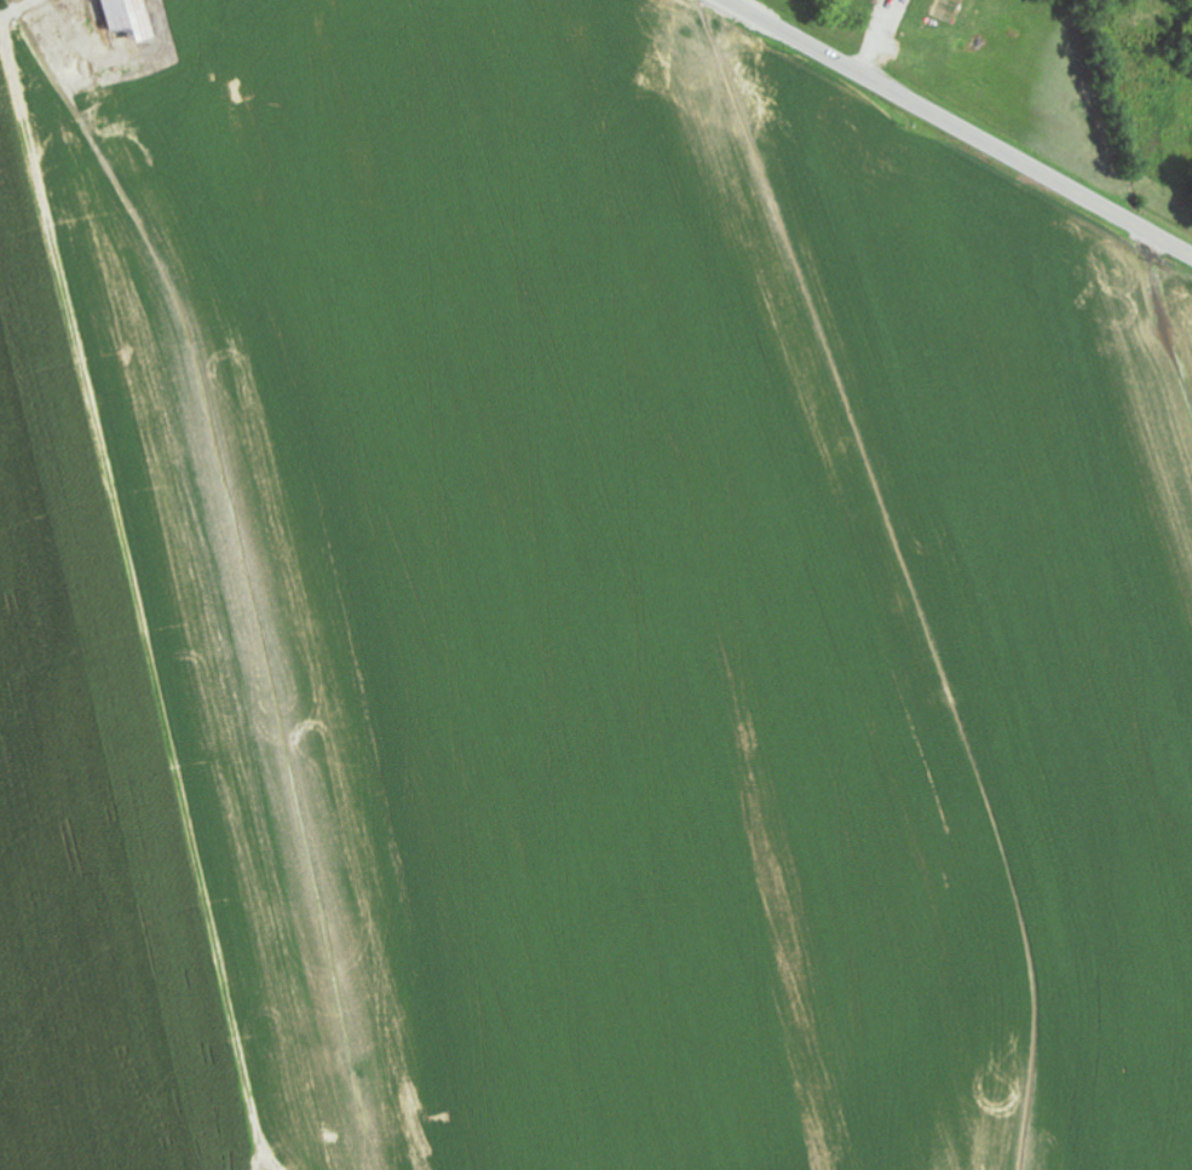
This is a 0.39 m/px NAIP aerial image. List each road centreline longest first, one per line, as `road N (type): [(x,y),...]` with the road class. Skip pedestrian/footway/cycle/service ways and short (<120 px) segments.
road 1 (trunk): [(726,0),(1191,252)]

